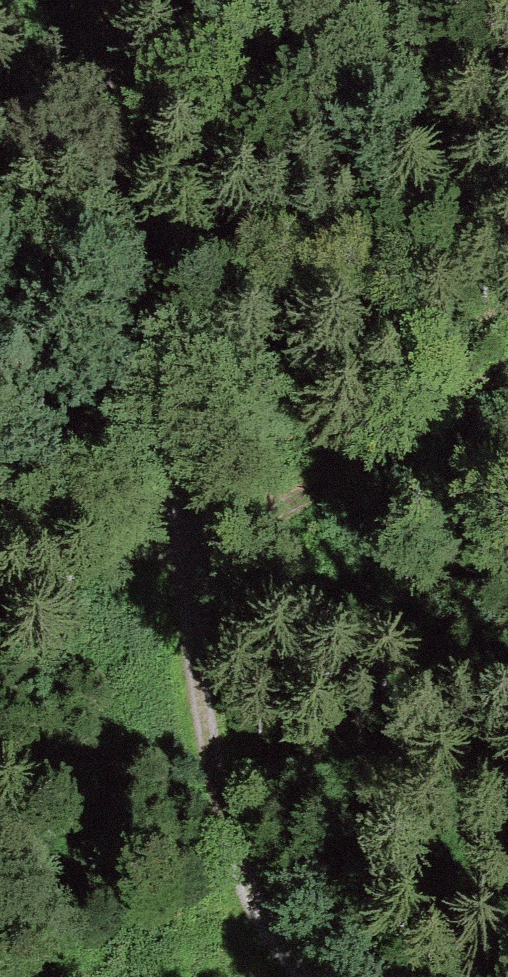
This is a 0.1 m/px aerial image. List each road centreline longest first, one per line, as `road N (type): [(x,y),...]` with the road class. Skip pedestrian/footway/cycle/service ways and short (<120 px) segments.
road 1 (track): [(93,0),(136,393),(224,821),(253,917),(295,976)]
road 2 (track): [(507,371),(352,475),(282,510),(169,548)]
road 3 (track): [(0,556),(169,548)]

